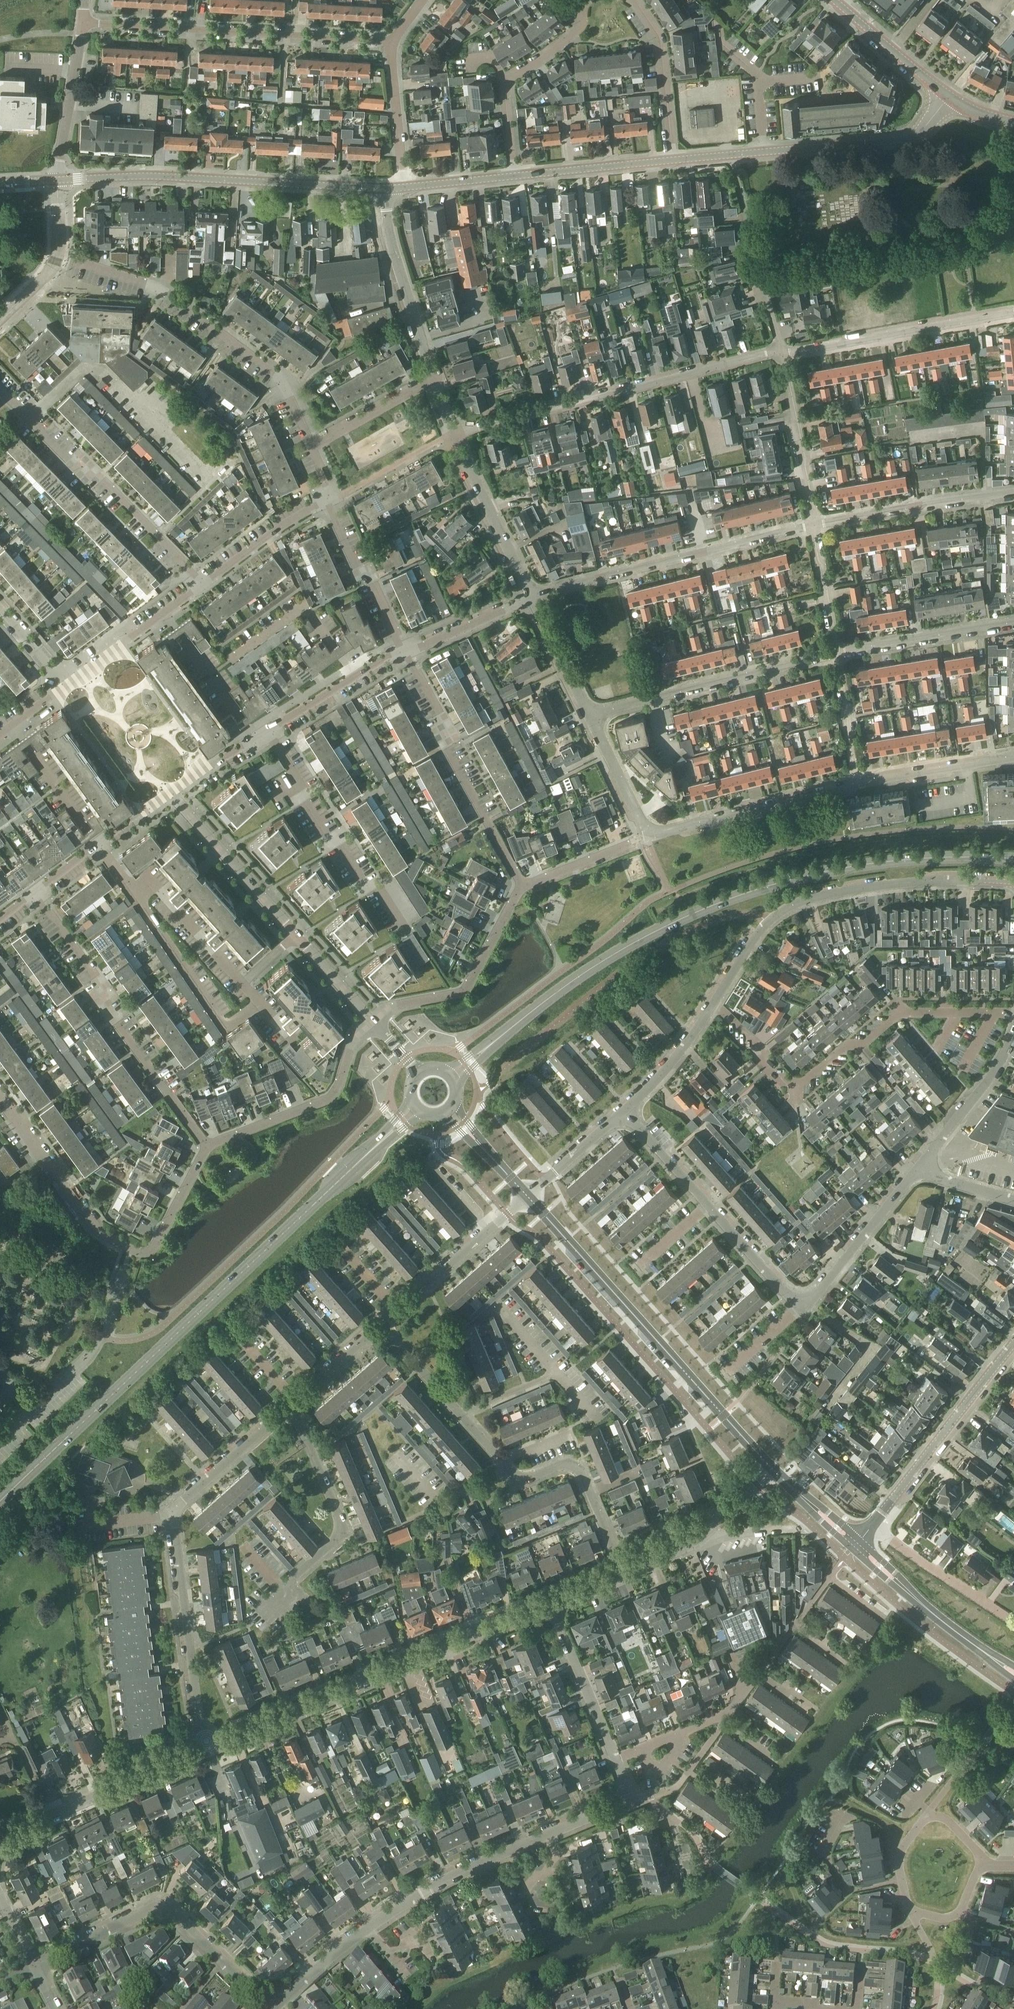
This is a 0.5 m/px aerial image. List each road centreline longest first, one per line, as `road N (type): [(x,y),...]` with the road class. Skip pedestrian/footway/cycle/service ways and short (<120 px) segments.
road 1 (secondary): [(487,1048),(618,952),(731,898),(887,861),(1013,859)]
road 2 (secondary): [(0,1502),(376,1145)]
road 3 (residential): [(207,1748),(175,1516),(293,1406)]
road 4 (residential): [(207,1748),(550,1606)]
road 5 (tertiary): [(771,1468),(527,1195)]
road 6 (residential): [(1013,1015),(901,1014),(795,1084),(777,1079),(751,1038),(713,1004)]
road 7 (residential): [(713,1004),(759,932),(793,905),(877,885),(1013,881)]
road 8 (residential): [(453,436),(783,352)]
road 9 (residential): [(312,446),(285,385),(167,295),(56,262)]
road 10 (residential): [(384,189),(138,176),(58,181)]
road 11 (residential): [(391,41),(82,23)]
road 12 (residential): [(208,1146),(36,894)]
road 13 (residential): [(373,1022),(171,794)]
road 14 (residential): [(35,1967),(161,1909),(275,2008)]
road 15 (residential): [(534,598),(814,524)]
road 16 (residential): [(204,585),(0,388)]
road 17 (residential): [(521,888),(405,653)]
road 18 (residential): [(592,718),(839,653)]
road 19 (residential): [(408,932),(361,879),(270,730)]
road 20 (residential): [(268,1610),(341,1533),(293,1406)]
road 21 (residential): [(783,352),(1013,312)]
road 22 (residential): [(873,1525),(1013,1345)]
road 23 (residential): [(0,1842),(207,1748)]
road 24 (residential): [(645,836),(860,781)]
road 25 (residential): [(208,1146),(332,1098),(353,1041),(373,1022)]
road 26 (residential): [(0,1443),(102,1338),(124,1270)]
road 27 (residential): [(373,1022),(394,1005),(464,990),(521,888)]
road 28 (residential): [(369,1930),(426,1891),(551,1831)]
road 29 (residential): [(132,1250),(97,1233),(0,1099)]
road 30 (residential): [(948,96),(909,139),(764,151)]
road 31 (residential): [(783,352),(732,155)]
road 32 (tertiary): [(1013,1672),(856,1545)]
road 33 (residential): [(814,524),(1013,492)]
road 34 (residential): [(433,378),(389,234),(384,189)]
road 35 (residential): [(510,1471),(380,1328)]
road 36 (residential): [(921,1165),(801,1305)]
road 37 (residential): [(624,1572),(579,1470),(565,1465),(528,1477),(510,1471)]
road 38 (residential): [(624,1572),(702,1537),(771,1468)]
road 39 (residential): [(534,598),(453,436)]
road 40 (residential): [(839,653),(1013,624)]
road 41 (residential): [(814,524),(783,352)]
road 42 (residential): [(873,1525),(1013,1622)]
road 43 (residential): [(635,0),(660,37),(671,161)]
road 44 (residential): [(616,1761),(550,1606)]
road 45 (residential): [(70,687),(204,585)]
road 46 (residential): [(36,894),(171,794)]
road 47 (residential): [(405,653),(330,503)]
road 48 (residential): [(921,1165),(991,1078),(1013,1032)]
road 49 (residential): [(58,181),(82,23)]
road 50 (residential): [(671,161),(514,175)]
road 51 (residential): [(270,730),(405,653)]
road 52 (residential): [(860,781),(1013,755)]
road 53 (residential): [(204,585),(330,503)]
road 54 (residential): [(406,188),(391,41)]
road 55 (residential): [(948,96),(836,0)]
road 56 (residential): [(380,1328),(489,1231)]
road 57 (residential): [(902,1879),(847,1886),(822,1853),(844,1813)]
road 58 (residential): [(405,653),(534,598)]
road 59 (residential): [(625,1113),(713,1004)]
road 60 (residential): [(312,446),(433,378)]
road 61 (residential): [(132,1250),(154,1249),(208,1146)]
road 62 (residential): [(801,1305),(708,1206)]
road 63 (residential): [(592,718),(534,598)]
road 64 (residential): [(839,653),(814,524)]
road 65 (residential): [(860,781),(839,653)]
road 66 (residential): [(645,836),(592,718)]
road 67 (residential): [(527,1195),(625,1113)]
road 68 (residential): [(556,1853),(567,1902),(553,1912),(534,1910),(525,1893),(537,1875)]
road 69 (residential): [(708,1206),(625,1113)]
road 70 (residential): [(521,888),(634,841)]
road 71 (residential): [(275,2008),(369,1930)]
road 72 (residential): [(504,81),(576,33),(589,0)]
road 73 (residential): [(434,1959),(414,1931),(399,1967),(369,1930)]

